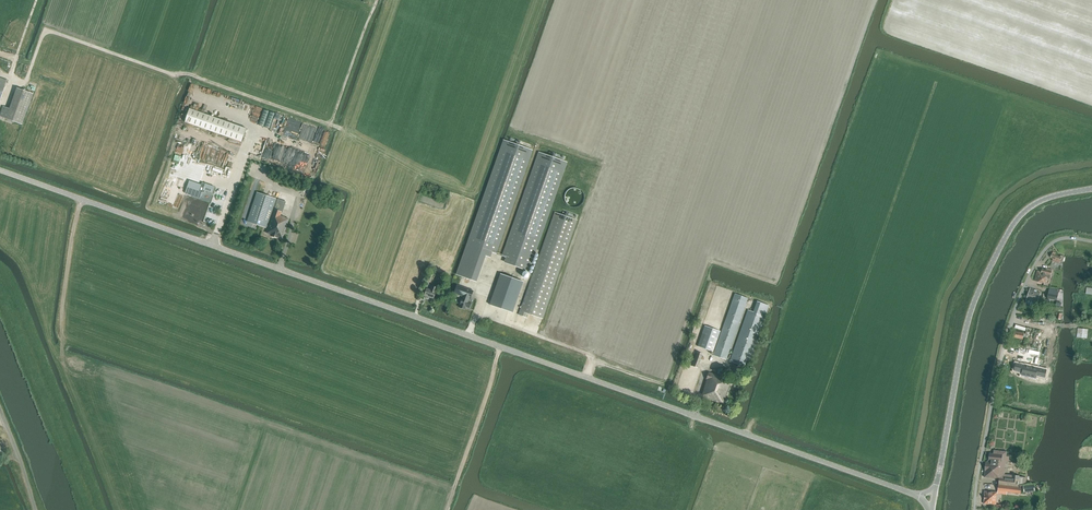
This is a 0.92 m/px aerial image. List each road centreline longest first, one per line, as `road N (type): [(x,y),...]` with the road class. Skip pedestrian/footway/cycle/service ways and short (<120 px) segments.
road 1 (tertiary): [(933,499),(0,171)]
road 2 (tertiary): [(1091,189),(1032,205),(987,273),(970,313),(933,499)]
road 3 (unclassified): [(975,509),(1018,302),(1048,246),(1091,241)]

